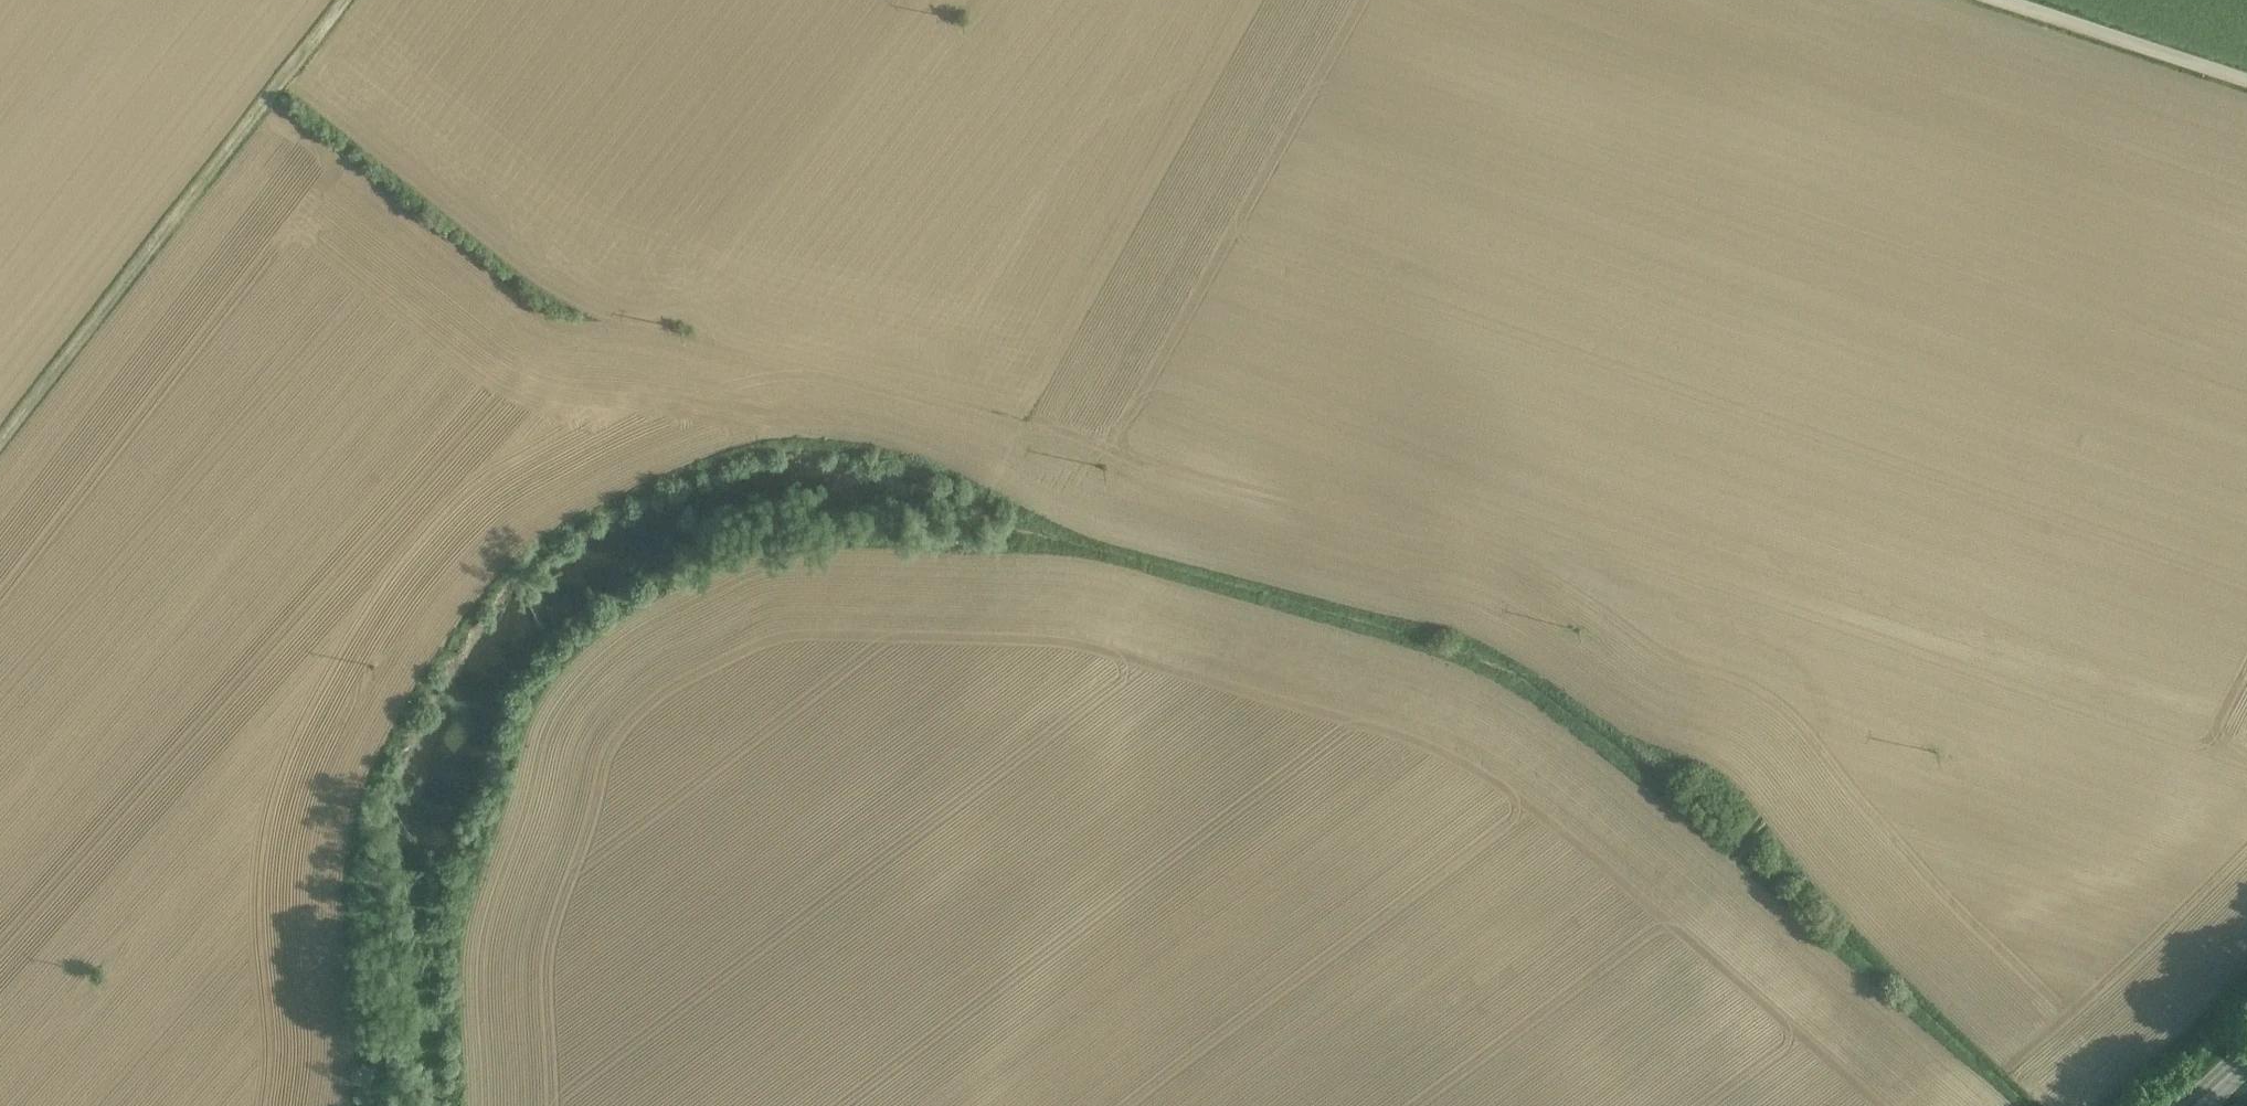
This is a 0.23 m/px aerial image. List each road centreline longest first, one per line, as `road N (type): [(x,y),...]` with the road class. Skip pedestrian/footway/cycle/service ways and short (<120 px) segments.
road 1 (track): [(345,0),(0,444)]
road 2 (unclassified): [(2006,0),(2246,80)]

